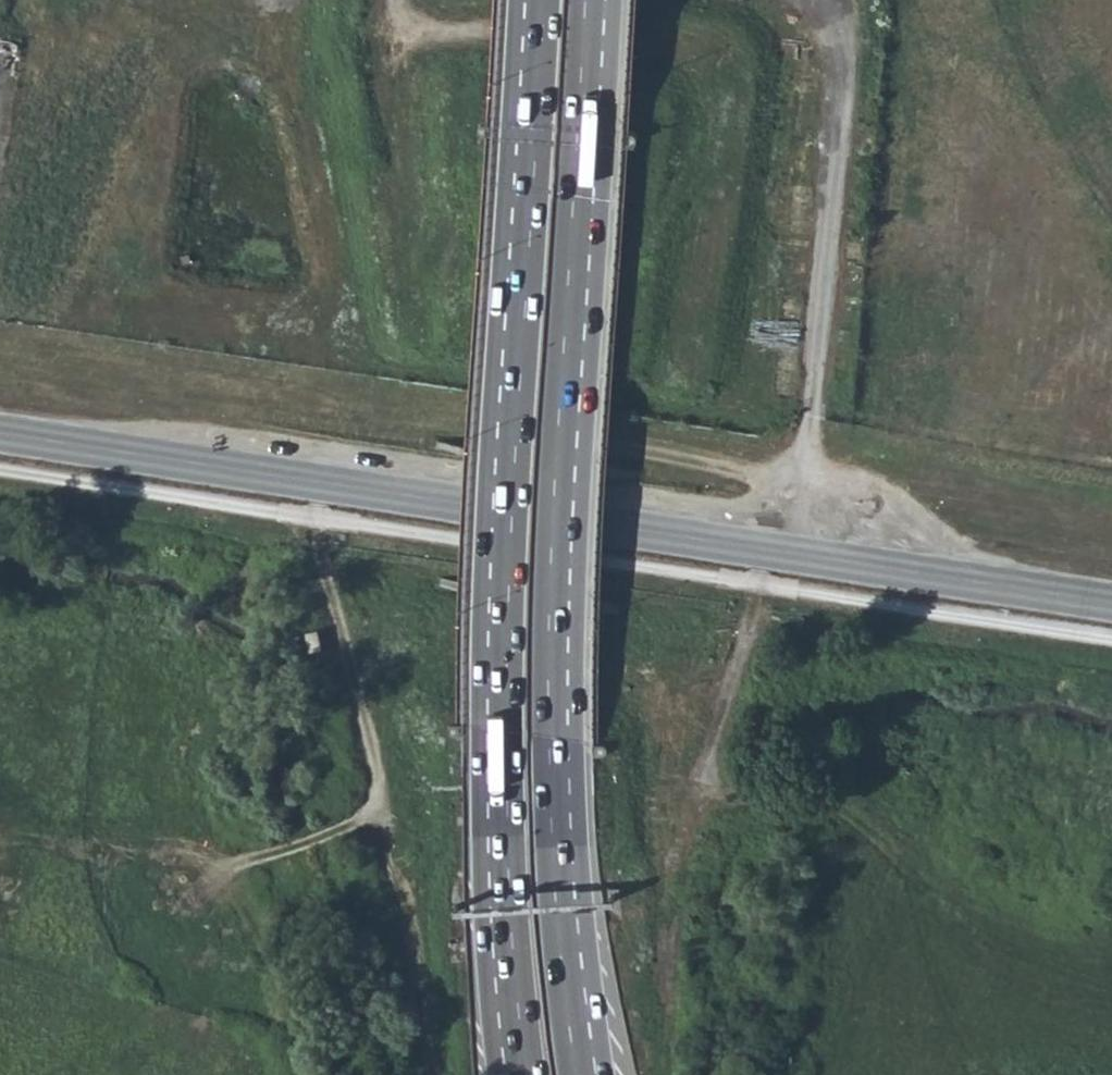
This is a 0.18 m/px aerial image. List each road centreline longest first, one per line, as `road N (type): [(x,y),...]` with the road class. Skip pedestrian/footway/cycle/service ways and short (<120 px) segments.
road 1 (unclassified): [(0,437),(1111,608)]
road 2 (trunk): [(586,1074),(557,741),(576,325),(604,0)]
road 3 (trunk): [(544,0),(498,738),(497,865),(517,1074)]
road 4 (track): [(382,808),(325,578),(321,502),(313,486)]

